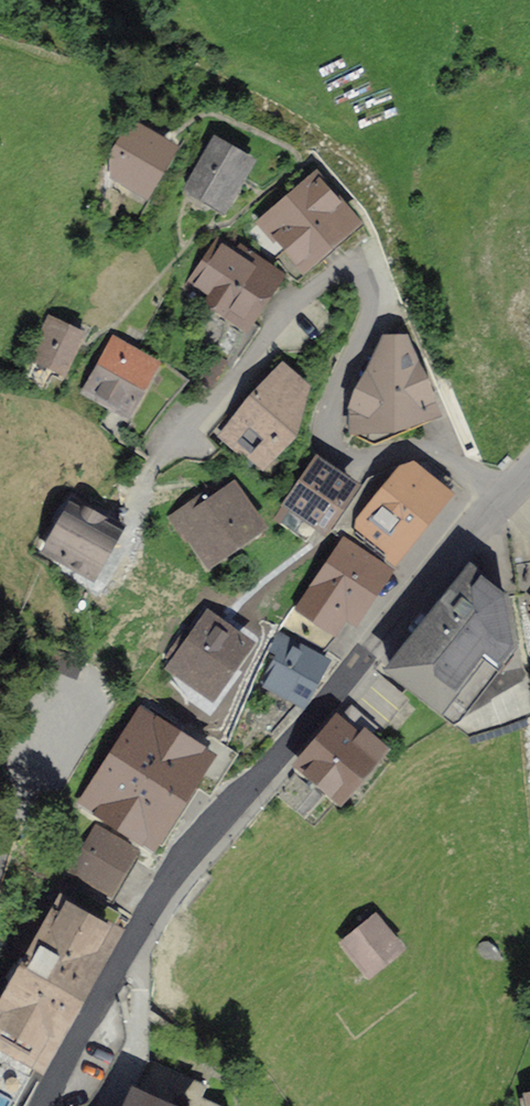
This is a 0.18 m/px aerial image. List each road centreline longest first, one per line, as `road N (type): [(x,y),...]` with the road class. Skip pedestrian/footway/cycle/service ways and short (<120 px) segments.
road 1 (tertiary): [(529,458),(172,877),(44,1105)]

